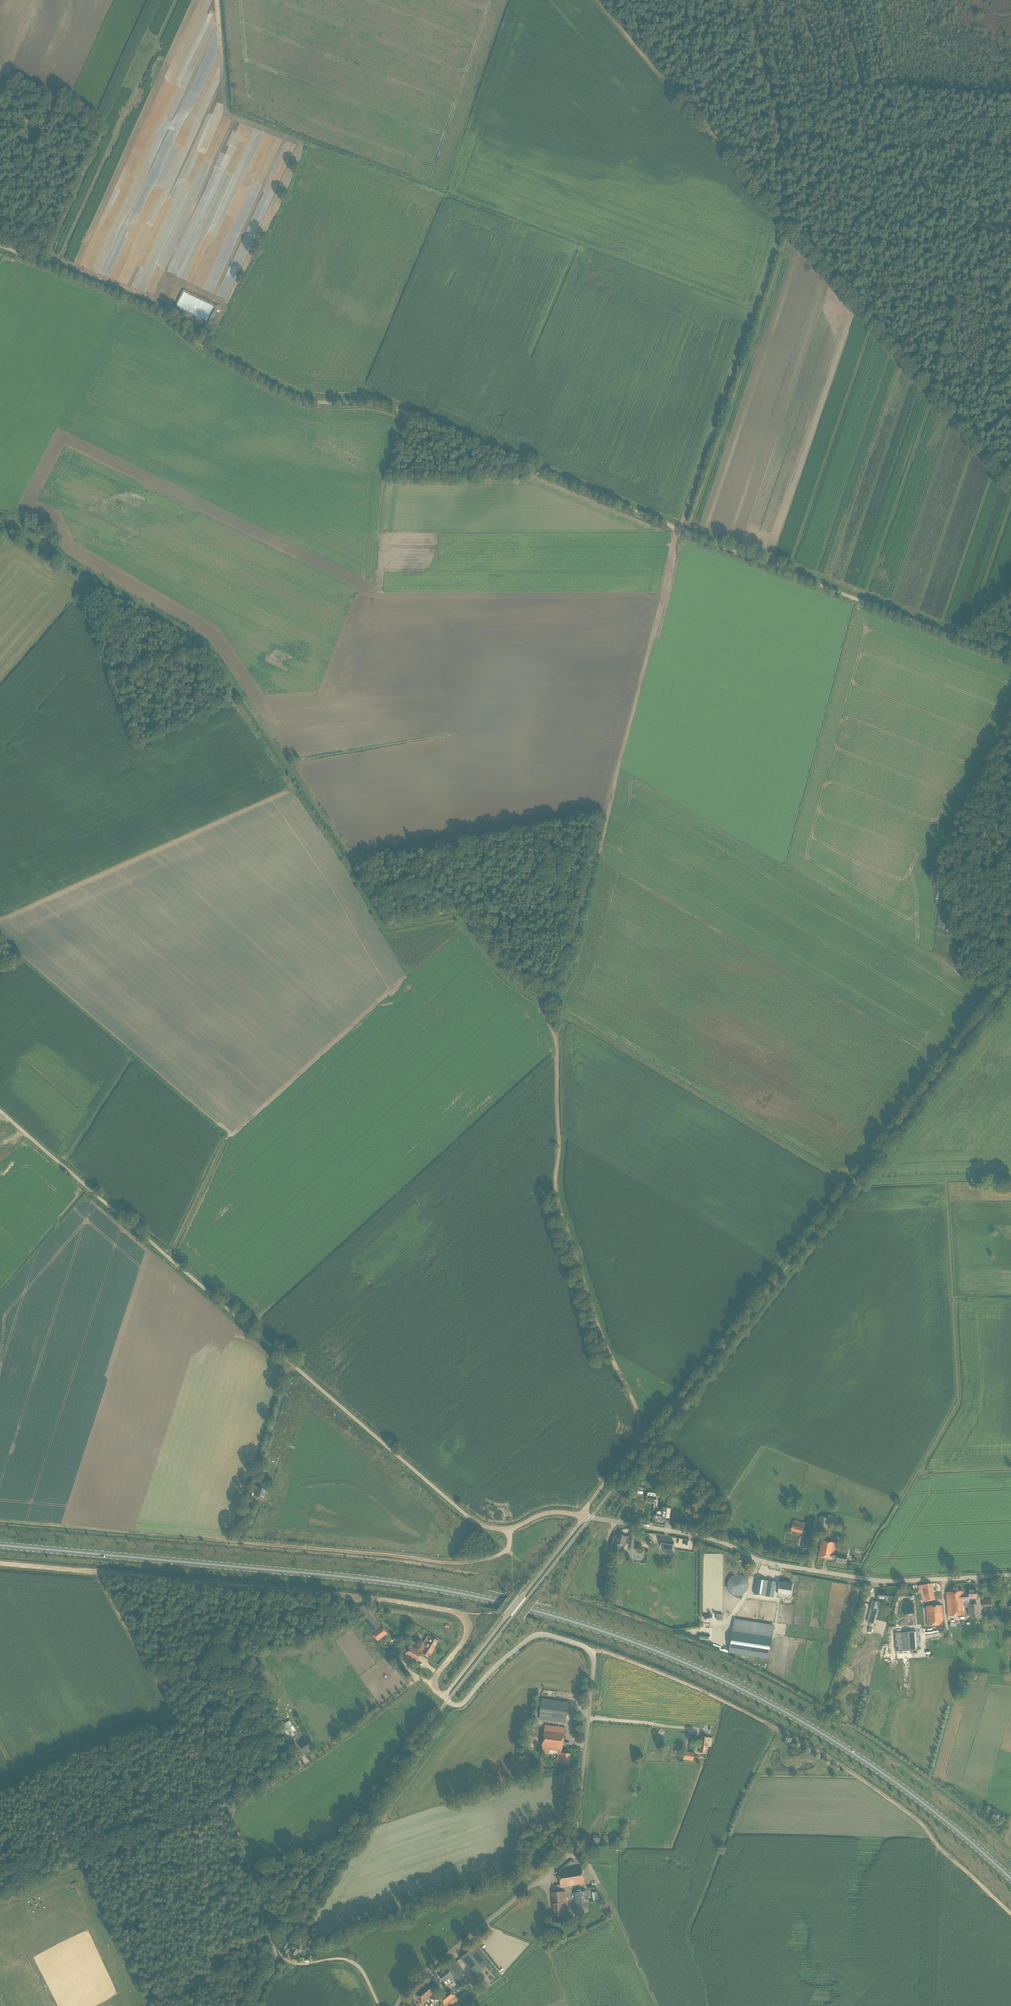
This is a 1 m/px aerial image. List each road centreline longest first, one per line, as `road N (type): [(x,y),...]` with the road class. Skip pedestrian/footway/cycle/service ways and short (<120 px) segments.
road 1 (unclassified): [(1010,659),(388,406),(295,397),(211,352),(157,310),(0,245)]
road 2 (secondary): [(1010,1879),(923,1804),(809,1725),(615,1635),(416,1586),(0,1545)]
road 3 (track): [(546,1006),(588,890),(675,537),(771,272),(782,215)]
road 4 (track): [(0,517),(207,644),(358,865),(355,873),(384,930),(458,916),(499,971),(546,1006)]
road 5 (unclassified): [(615,1522),(555,1512),(509,1529),(473,1520),(0,1111)]
road 6 (unclassified): [(397,2005),(571,1850),(594,1660),(580,1645),(533,1636),(462,1704),(442,1696)]
road 7 (track): [(434,1685),(463,1638),(462,1621),(451,1613),(0,1564)]
road 8 (track): [(0,1521),(460,1564),(502,1553),(509,1529)]
road 9 (track): [(1010,1915),(913,1817),(851,1773),(698,1689),(592,1653)]
road 10 (track): [(639,1430),(557,1195),(555,1036),(546,1006)]
road 11 (unclassified): [(615,1522),(705,1537),(771,1563),(878,1580),(1010,1575)]
road 12 (track): [(976,440),(782,215)]
road 13 (track): [(1010,715),(935,874),(963,903),(974,929),(1010,947)]
road 14 (track): [(229,1807),(321,1753),(416,1679),(434,1685)]
road 15 (track): [(233,1542),(291,1364)]
road 16 (track): [(657,2005),(597,1880),(567,1855)]
road 17 (track): [(268,1949),(256,1880),(229,1807)]
road 18 (track): [(149,2005),(146,2000),(238,1971),(268,1949)]
road 19 (track): [(782,215),(782,132),(771,82)]
road 20 (track): [(378,2005),(352,1962),(301,1964),(277,1955)]

